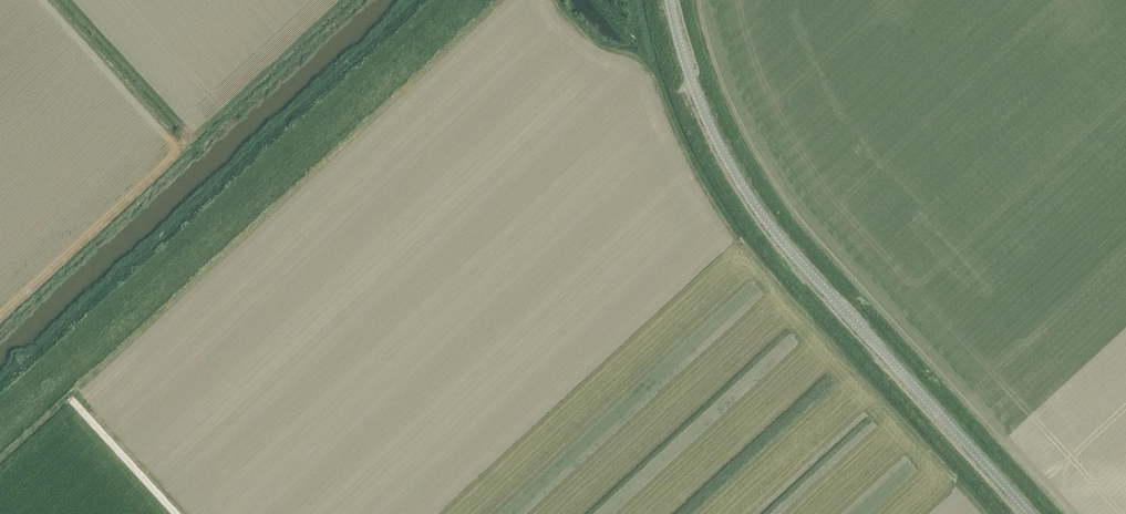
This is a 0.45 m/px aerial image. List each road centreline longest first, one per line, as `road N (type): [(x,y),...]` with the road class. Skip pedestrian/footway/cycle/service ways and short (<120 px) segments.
road 1 (unclassified): [(1030,513),(750,196),(690,78),(669,0)]

